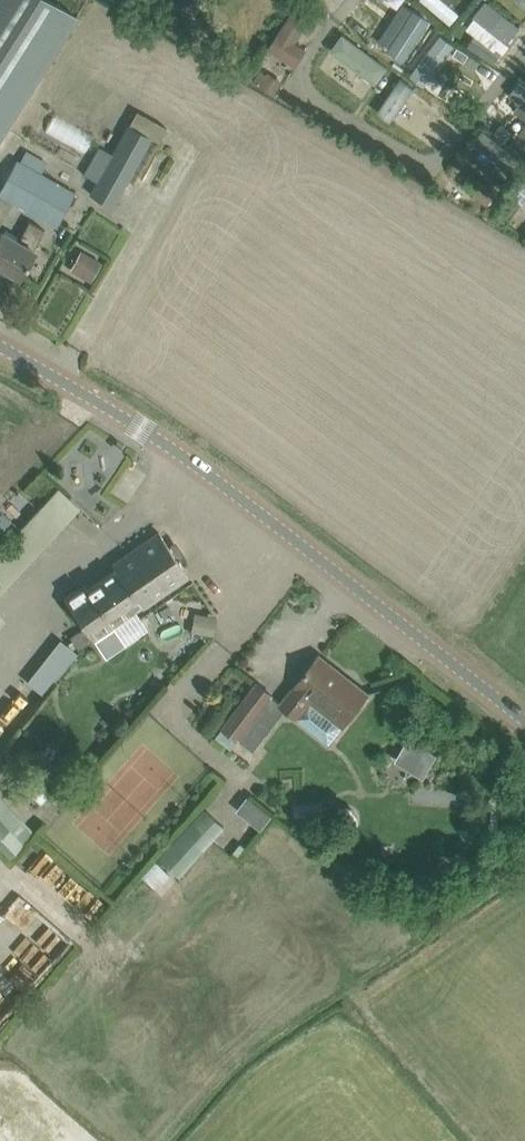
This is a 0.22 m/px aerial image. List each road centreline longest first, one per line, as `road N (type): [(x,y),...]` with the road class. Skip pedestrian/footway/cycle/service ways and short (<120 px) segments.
road 1 (tertiary): [(524,720),(201,469),(0,347)]

